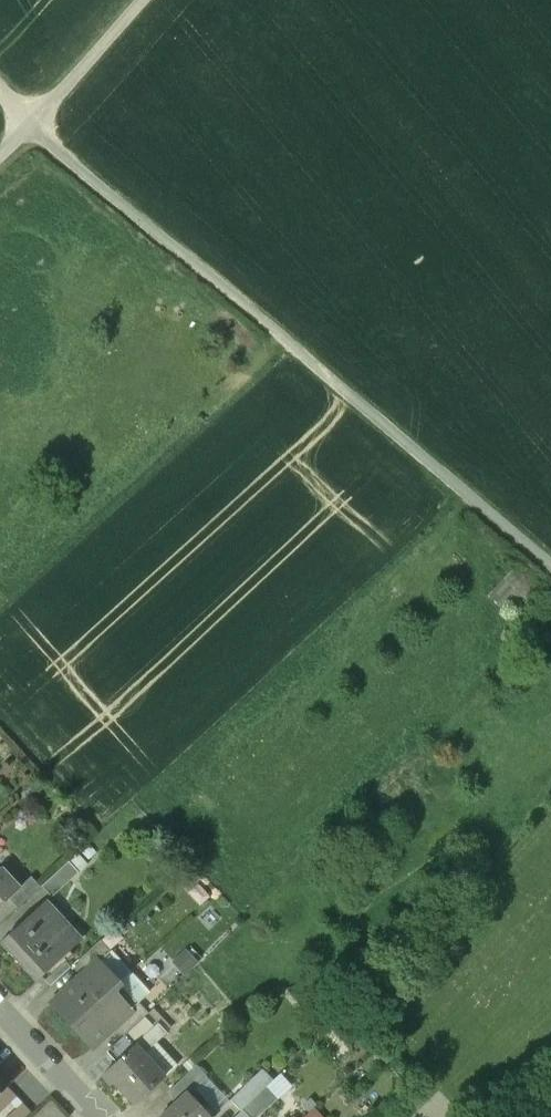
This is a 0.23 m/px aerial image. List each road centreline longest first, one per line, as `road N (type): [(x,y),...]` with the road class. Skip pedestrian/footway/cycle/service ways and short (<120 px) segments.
road 1 (track): [(0,99),(24,132),(550,570)]
road 2 (track): [(0,155),(143,0)]
road 3 (residential): [(99,1116),(0,1014)]

